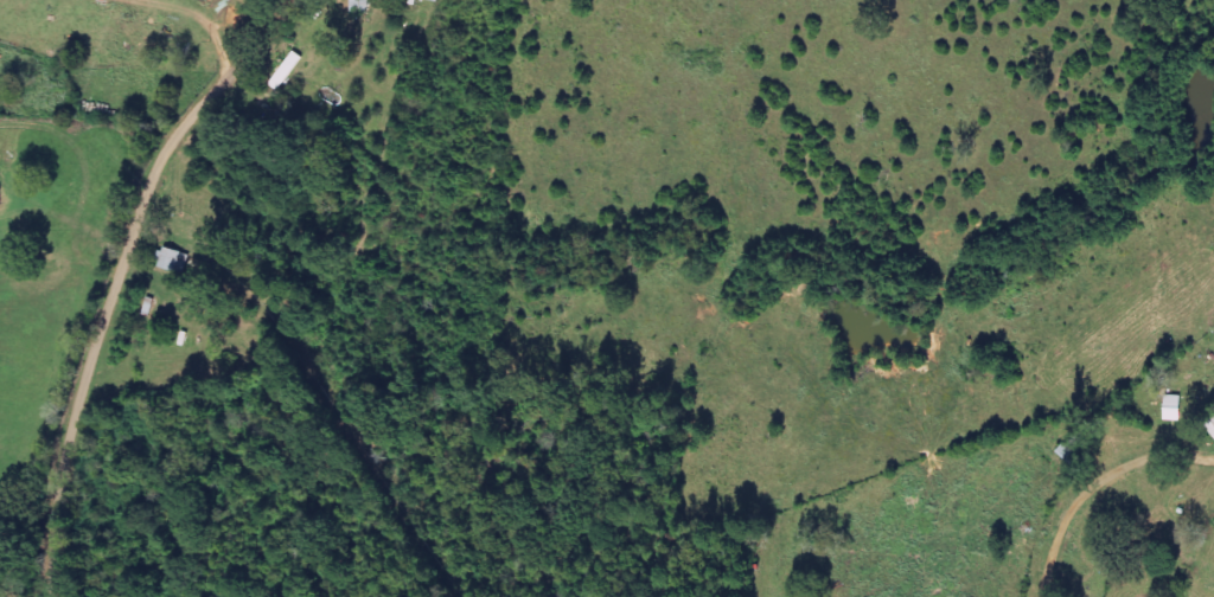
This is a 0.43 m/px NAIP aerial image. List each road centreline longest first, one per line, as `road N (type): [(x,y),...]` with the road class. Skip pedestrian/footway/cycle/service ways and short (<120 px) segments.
road 1 (residential): [(47,596),(44,532),(97,288),(174,152),(301,0)]

